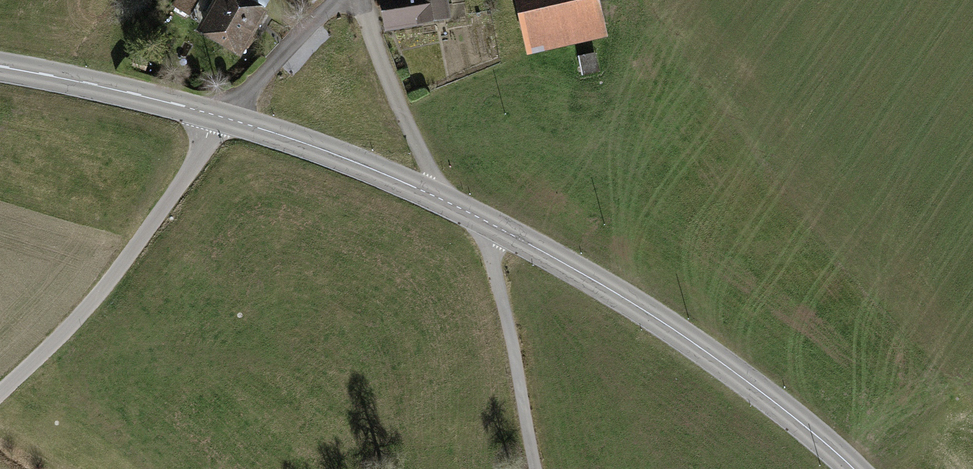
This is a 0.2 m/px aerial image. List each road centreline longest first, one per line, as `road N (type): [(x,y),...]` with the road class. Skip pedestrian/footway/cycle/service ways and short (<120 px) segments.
road 1 (secondary): [(496,226),(692,341),(854,468)]
road 2 (residential): [(0,397),(85,314),(224,117)]
road 3 (residential): [(496,226),(494,269),(535,468)]
road 4 (secondary): [(224,117),(444,200)]
road 5 (secondary): [(0,67),(224,117)]
road 6 (unclassified): [(358,0),(444,200)]
road 7 (residential): [(224,117),(342,0)]

